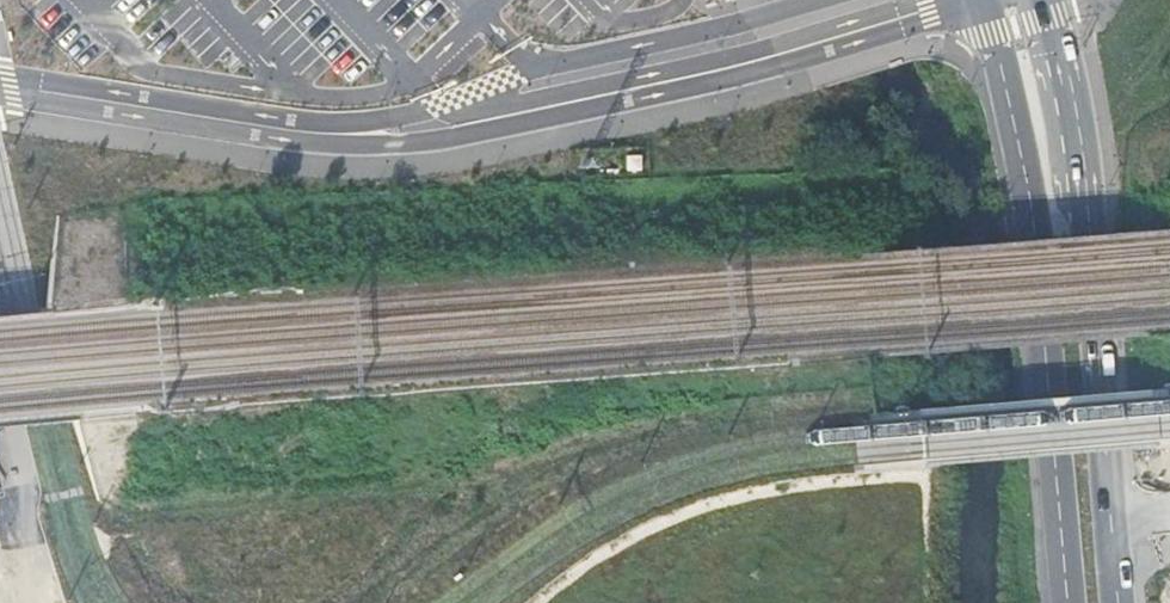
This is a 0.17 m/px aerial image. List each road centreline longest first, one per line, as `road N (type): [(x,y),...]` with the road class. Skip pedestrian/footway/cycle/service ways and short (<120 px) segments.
road 1 (secondary): [(986,0),(1018,145),(1065,602)]
road 2 (secondary): [(1111,509),(1085,177),(1042,0)]

